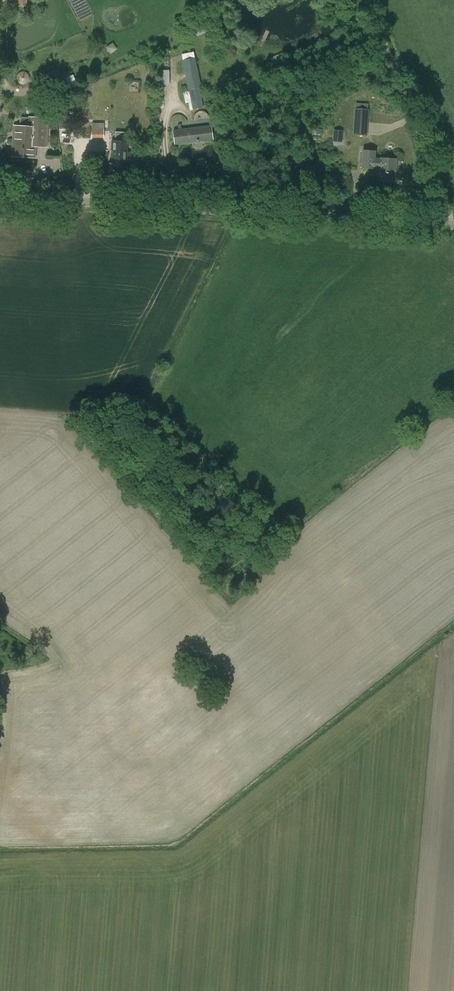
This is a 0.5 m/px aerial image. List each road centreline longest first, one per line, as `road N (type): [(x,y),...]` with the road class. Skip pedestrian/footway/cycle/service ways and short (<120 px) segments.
road 1 (tertiary): [(453,225),(0,197)]

